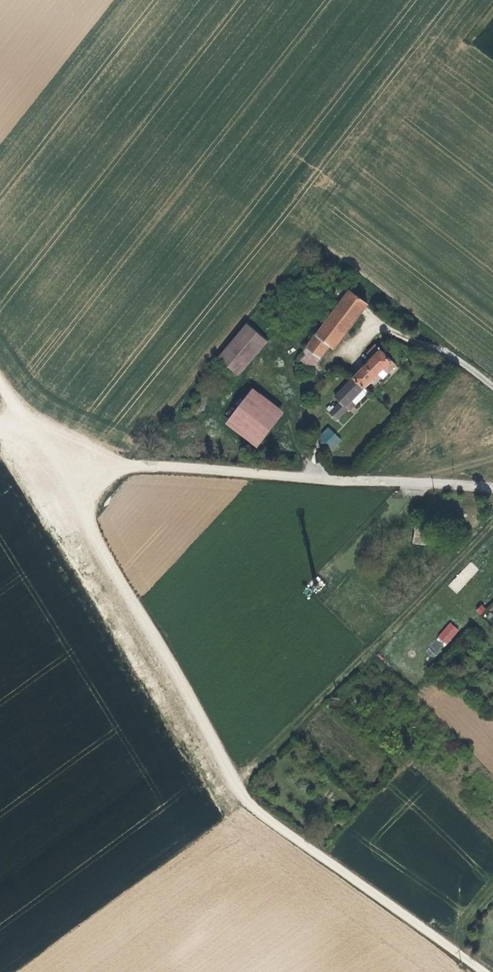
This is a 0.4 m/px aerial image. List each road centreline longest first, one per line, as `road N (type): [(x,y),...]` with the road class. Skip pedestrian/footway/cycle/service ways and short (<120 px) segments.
road 1 (track): [(0,428),(35,426),(124,463),(100,495),(94,531),(250,797),(492,971)]
road 2 (track): [(242,782),(492,527)]
road 3 (unclassified): [(312,479),(290,409),(321,369),(374,330),(462,357)]
road 4 (residential): [(312,479),(124,463)]
road 5 (track): [(94,531),(0,374)]
road 6 (residential): [(492,486),(312,479)]

